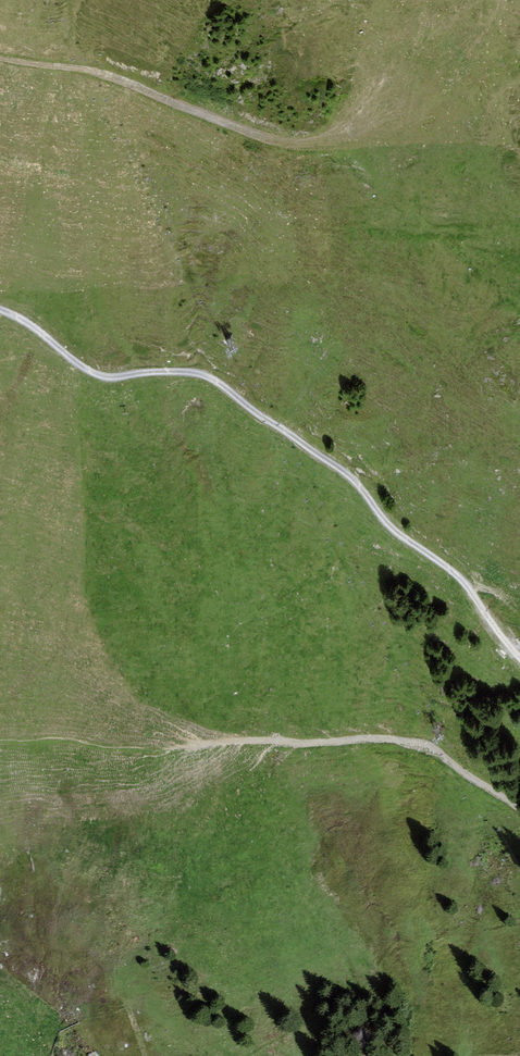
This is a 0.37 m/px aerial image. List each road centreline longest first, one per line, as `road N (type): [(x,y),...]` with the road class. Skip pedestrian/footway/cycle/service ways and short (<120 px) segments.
road 1 (track): [(0,310),(92,372),(211,377),(354,480),(387,523),(465,582),(519,662)]
road 2 (track): [(407,68),(343,133),(286,142),(113,76),(0,58)]
road 3 (track): [(519,809),(426,744),(267,741)]

